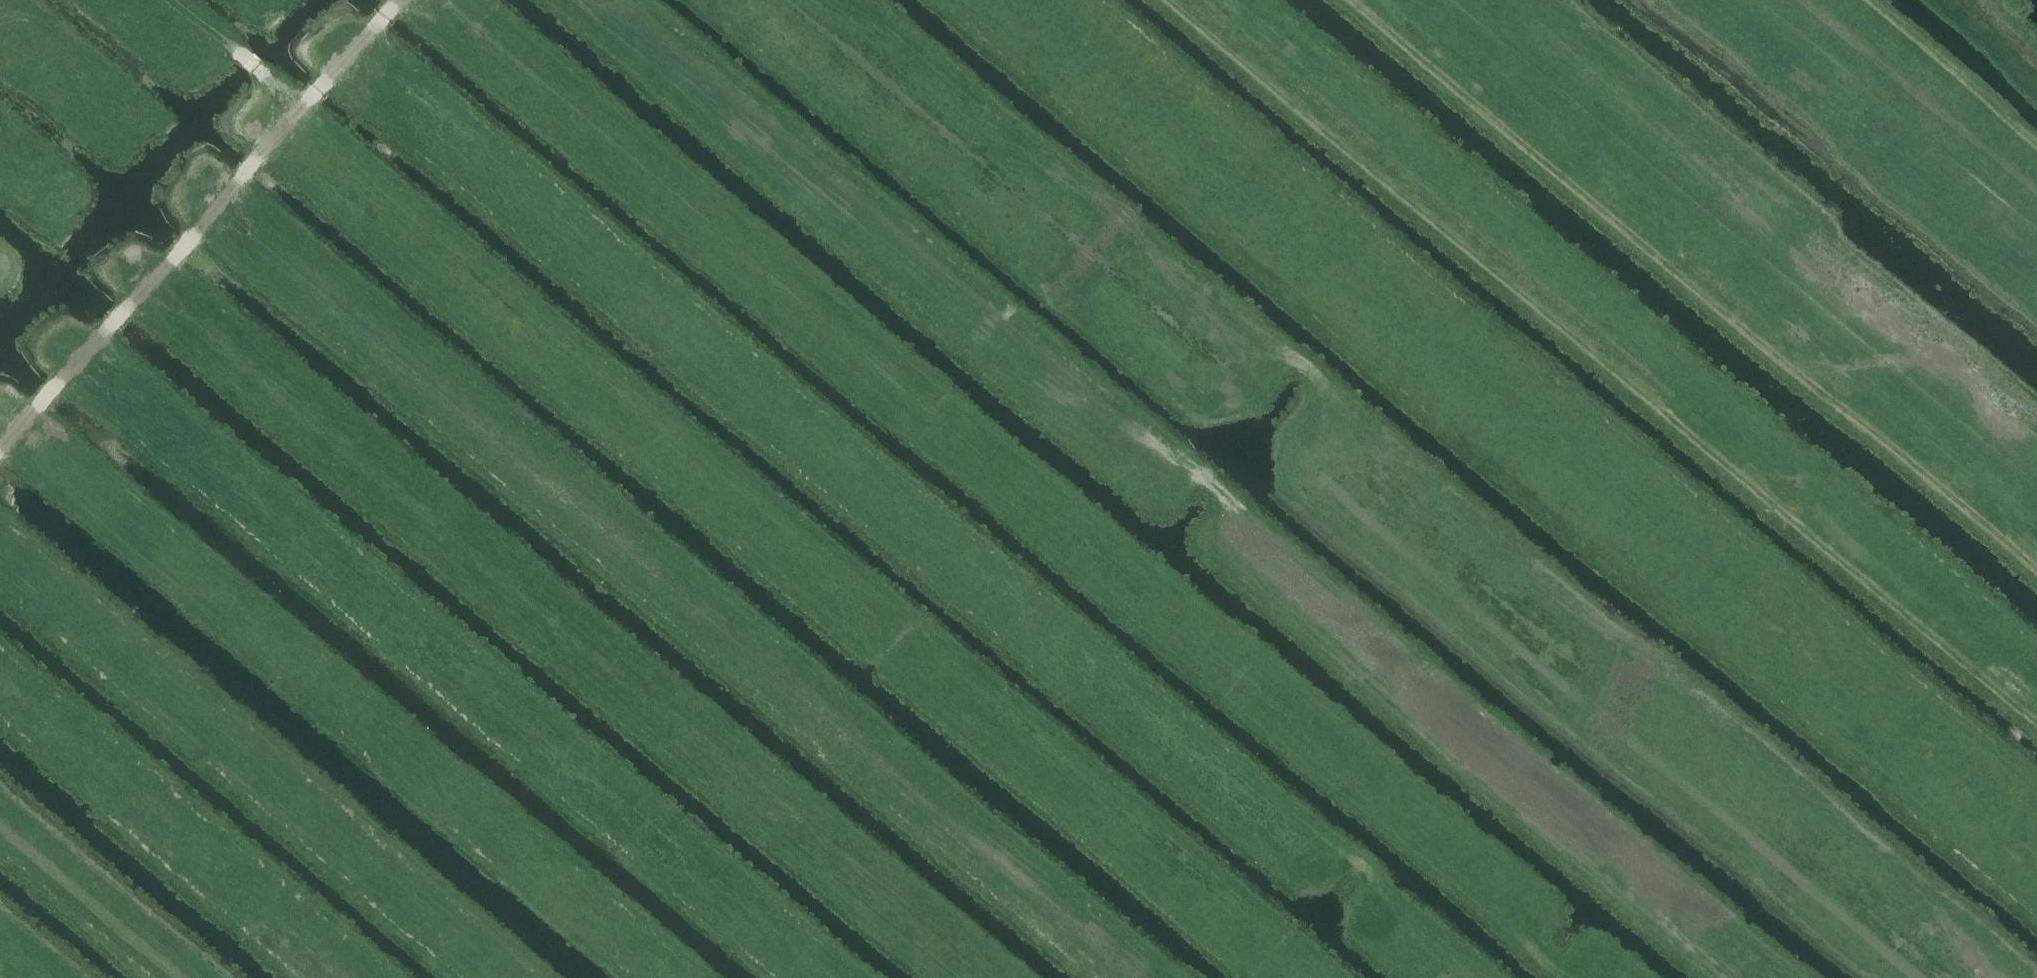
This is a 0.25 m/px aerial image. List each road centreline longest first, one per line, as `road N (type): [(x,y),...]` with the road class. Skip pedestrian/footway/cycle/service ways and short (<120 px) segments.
road 1 (track): [(2036,722),(1171,0)]
road 2 (track): [(2036,139),(1869,0)]

